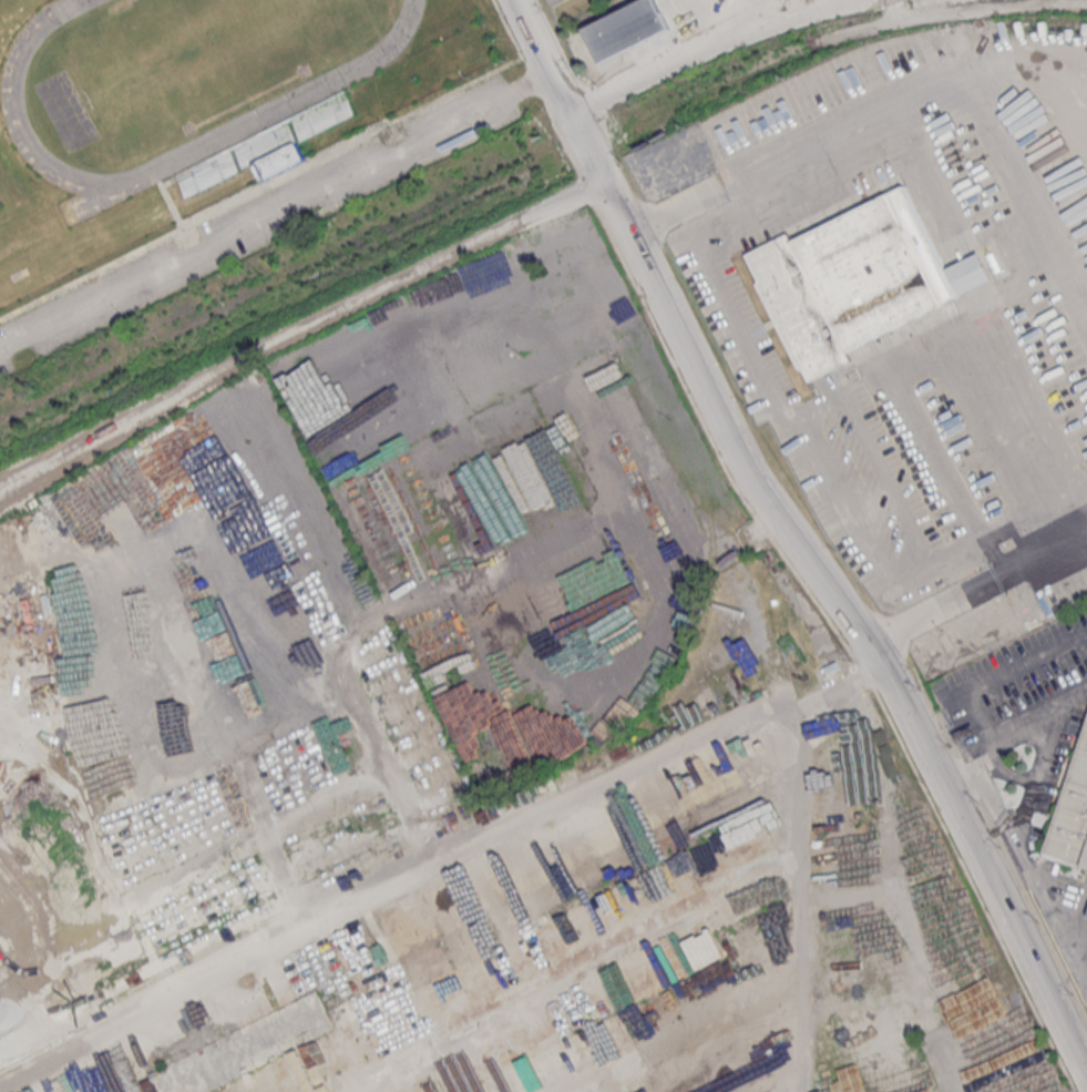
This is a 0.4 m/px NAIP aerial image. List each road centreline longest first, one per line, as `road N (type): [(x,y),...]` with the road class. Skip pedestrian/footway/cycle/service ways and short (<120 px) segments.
road 1 (tertiary): [(1086,1089),(515,0)]

